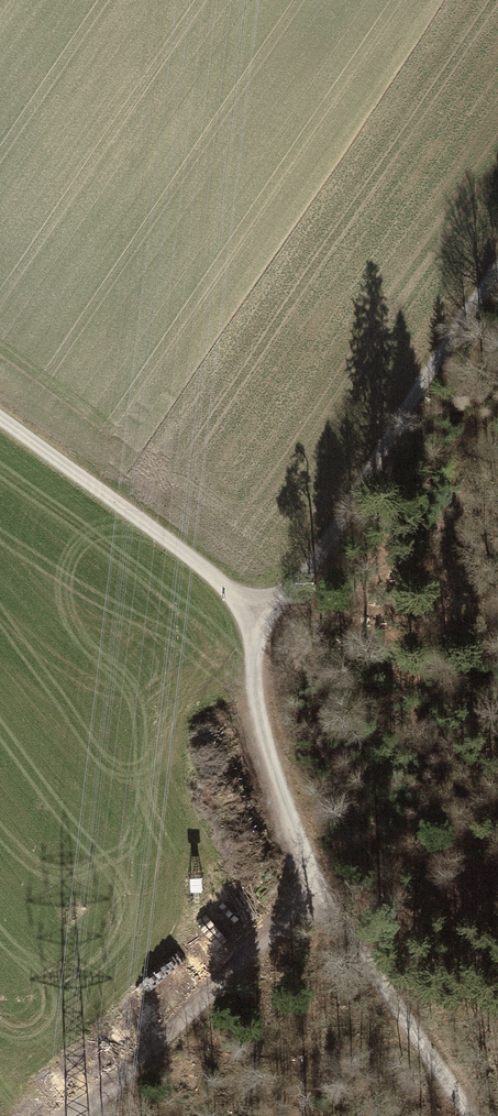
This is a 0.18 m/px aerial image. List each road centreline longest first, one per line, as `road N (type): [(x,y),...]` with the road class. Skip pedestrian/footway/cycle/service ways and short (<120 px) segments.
road 1 (track): [(272,618),(497,266)]
road 2 (track): [(272,618),(0,419)]
road 3 (track): [(316,888),(68,1115)]
road 4 (track): [(316,888),(253,686),(258,643),(272,618)]
road 5 (track): [(467,1115),(316,888)]

